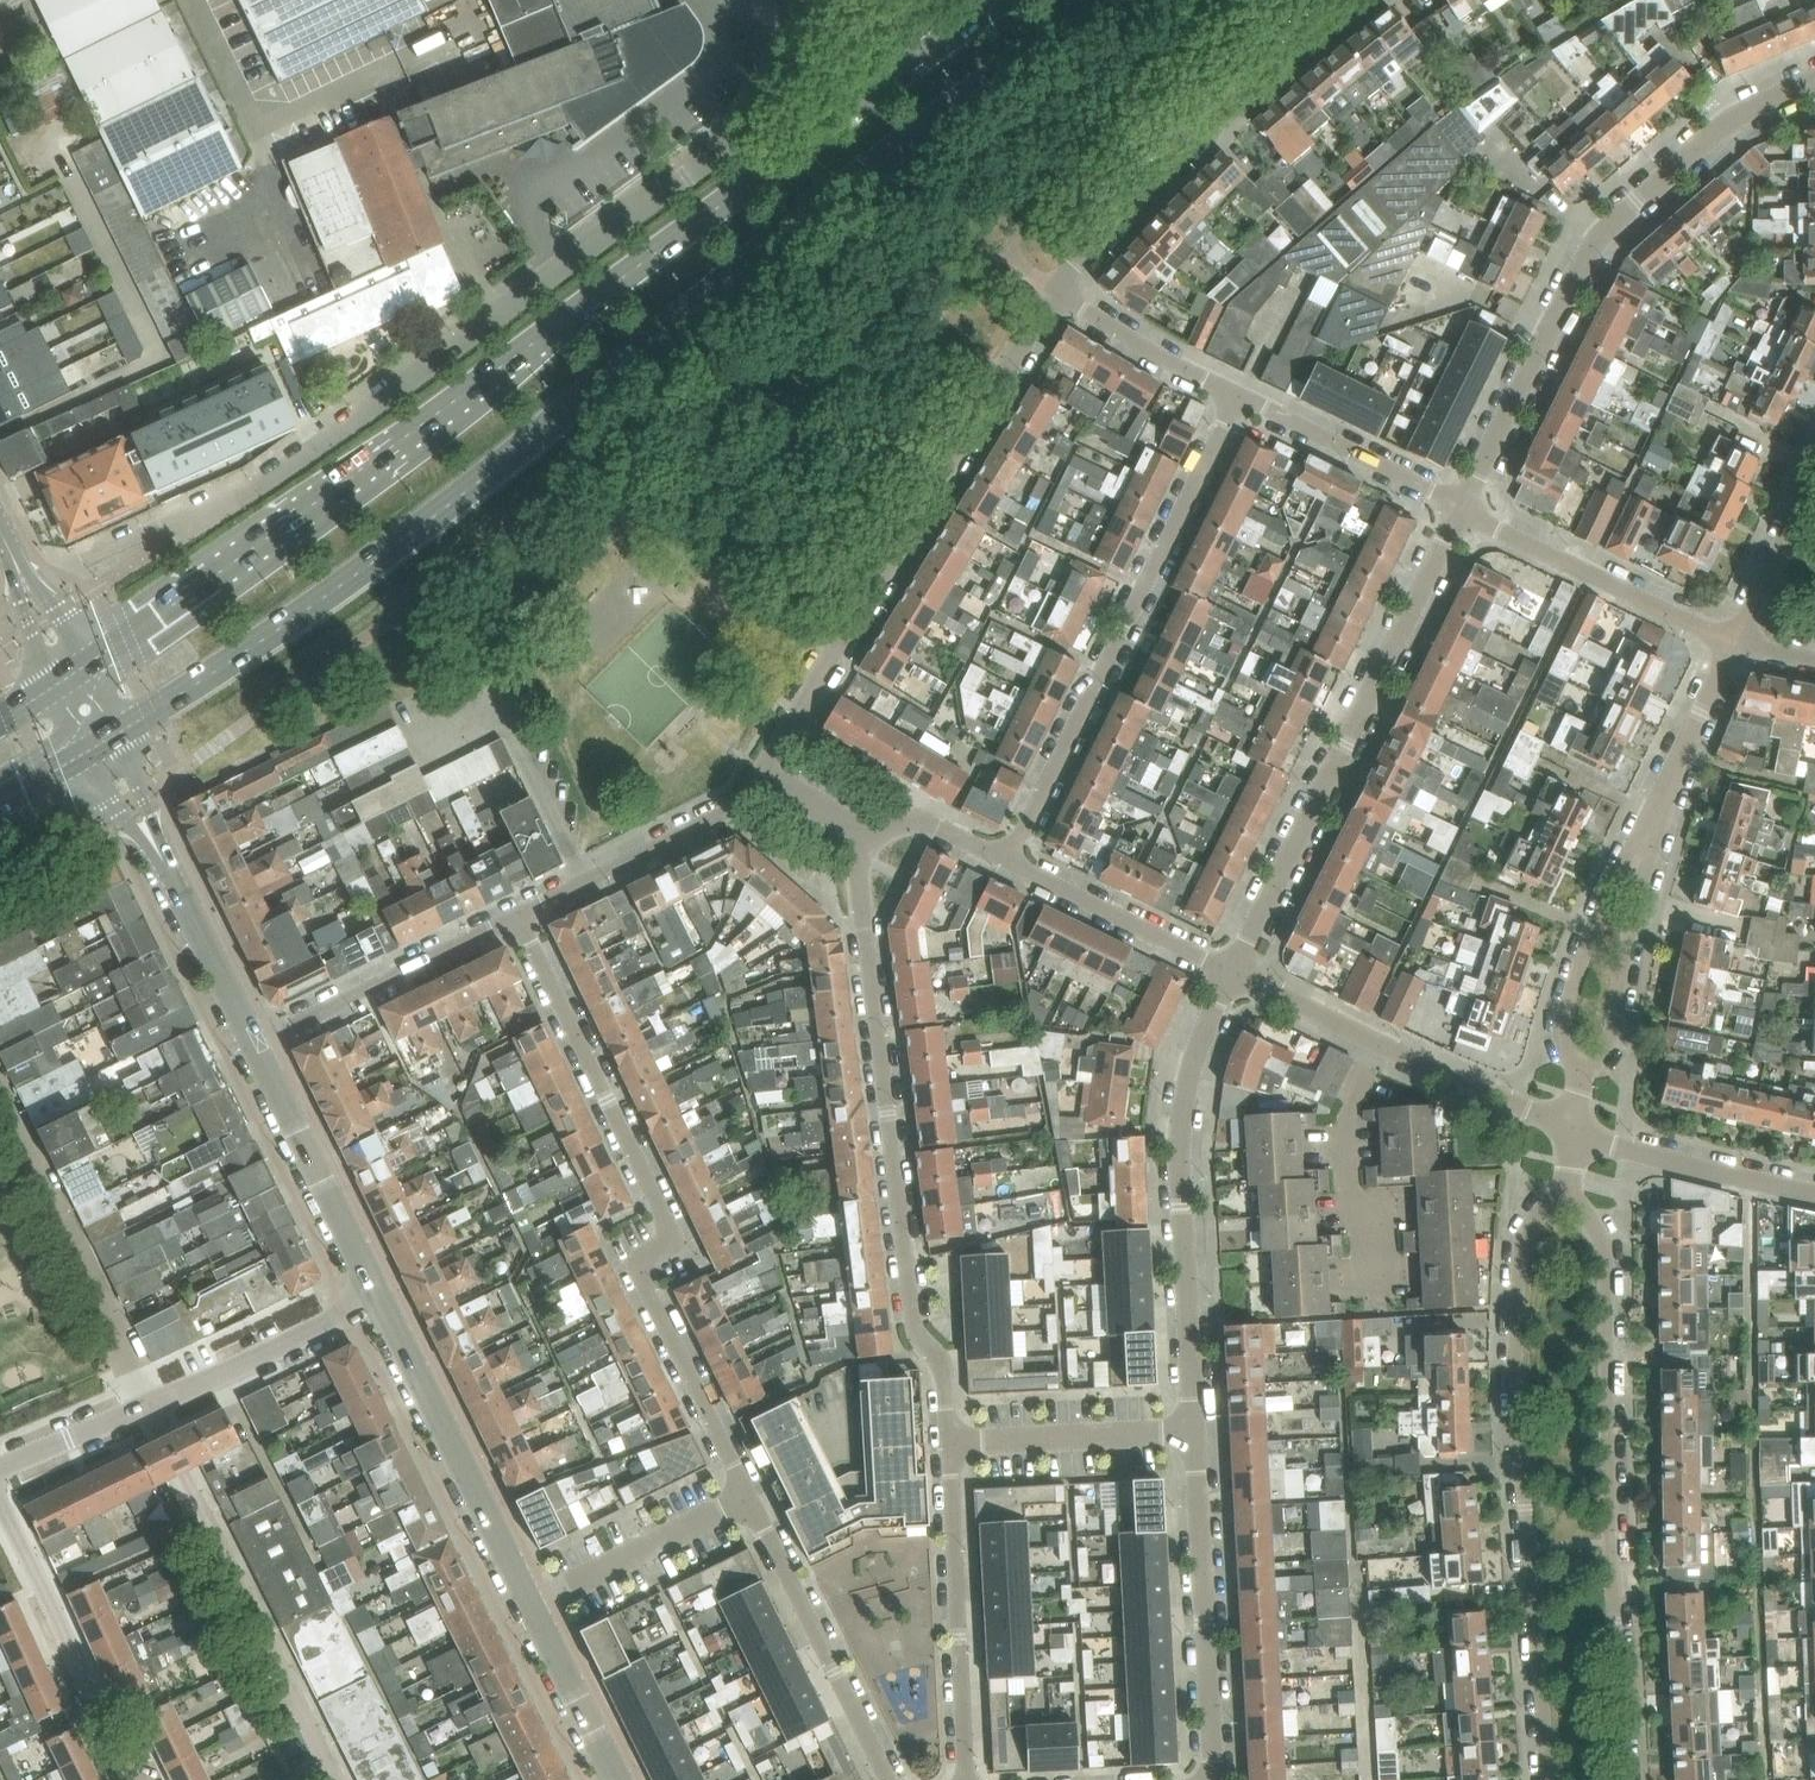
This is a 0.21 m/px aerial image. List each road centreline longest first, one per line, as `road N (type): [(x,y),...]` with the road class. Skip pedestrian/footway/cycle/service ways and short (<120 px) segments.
road 1 (secondary): [(106,753),(372,566),(846,185),(1100,0)]
road 2 (secondary): [(1003,0),(376,466),(69,677)]
road 3 (residential): [(802,31),(764,107),(731,141),(255,488)]
road 4 (residential): [(518,915),(669,1226),(645,1282),(748,1495)]
road 5 (residential): [(949,1443),(945,1364),(914,1325),(859,876),(871,841)]
road 6 (residential): [(1565,1188),(1523,1238),(1517,1293),(1549,1779)]
road 7 (residential): [(1624,1779),(1606,1248),(1565,1188)]
road 8 (residential): [(1460,510),(1603,234),(1730,118),(1814,83)]
road 9 (residential): [(1057,288),(761,772)]
road 10 (residential): [(1008,862),(1234,396)]
road 11 (residential): [(1231,972),(1460,510)]
road 12 (residential): [(1193,1432),(1182,1096),(1189,1059),(1231,972)]
road 13 (residential): [(337,1779),(152,1403)]
road 14 (residential): [(1356,0),(1153,178),(1057,288)]
road 15 (residential): [(1213,1779),(1193,1432)]
road 16 (unclassified): [(529,1604),(380,1295)]
road 17 (residential): [(967,1779),(949,1443)]
road 18 (unclassified): [(152,1403),(0,1103)]
road 19 (unclassified): [(253,1044),(106,753)]
road 20 (residential): [(748,1495),(888,1779)]
road 21 (residential): [(133,1779),(0,1499)]
road 22 (unclassified): [(1735,642),(1460,510)]
road 23 (residential): [(253,1044),(518,915)]
road 24 (residential): [(1374,1315),(1370,1233),(1346,1189),(1343,1127),(1377,1040)]
road 25 (residential): [(518,915),(726,812),(761,772)]
road 26 (unclassified): [(380,1295),(253,1044)]
road 27 (residential): [(1645,842),(1609,886),(1561,1025),(1564,1050),(1578,1070)]
road 28 (unclassified): [(1460,510),(1234,396)]
road 29 (unclassified): [(152,1403),(380,1295)]
road 30 (residential): [(1814,1193),(1571,1131)]
road 31 (residential): [(1008,862),(1231,972)]
road 32 (residential): [(1578,1070),(1610,1041),(1643,893),(1645,842)]
road 33 (residential): [(529,1604),(748,1495)]
road 34 (residential): [(949,1443),(1193,1432)]
road 35 (residential): [(1735,642),(1645,842)]
road 36 (residential): [(1571,1131),(1377,1040)]
road 37 (unclassified): [(1234,396),(1057,288)]
road 38 (unclassified): [(618,1779),(529,1604)]
road 39 (residential): [(1814,483),(1735,642)]
road 40 (unclassified): [(0,1470),(152,1403)]
road 41 (residential): [(1377,1040),(1231,972)]
road 42 (tertiary): [(69,677),(0,538)]
road 43 (residential): [(871,841),(905,822),(931,825),(1008,862)]
road 44 (residential): [(871,841),(761,772)]

